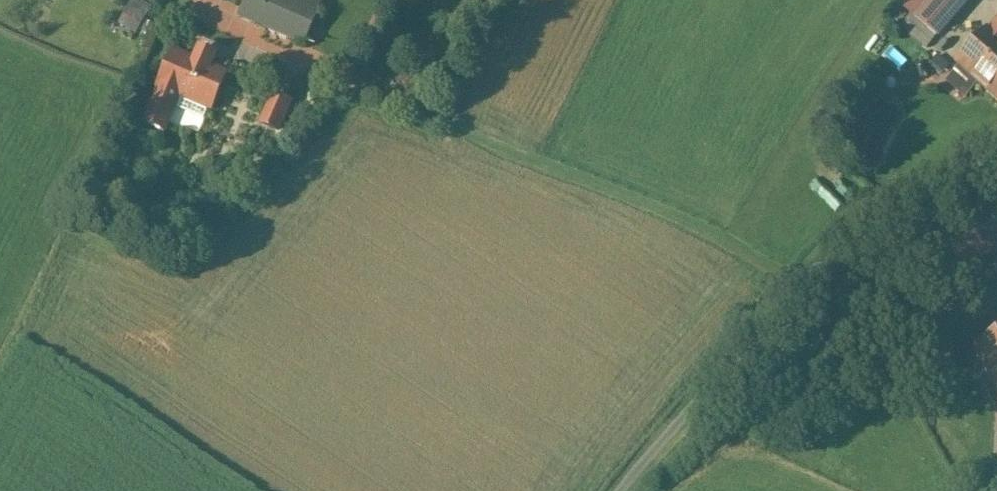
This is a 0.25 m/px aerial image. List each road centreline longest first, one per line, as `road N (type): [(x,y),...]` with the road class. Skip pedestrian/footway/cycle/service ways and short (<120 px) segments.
road 1 (unclassified): [(621,490),(856,235),(996,157)]
road 2 (track): [(800,296),(763,265),(655,210),(445,126)]
road 3 (track): [(800,296),(817,306),(968,323)]

